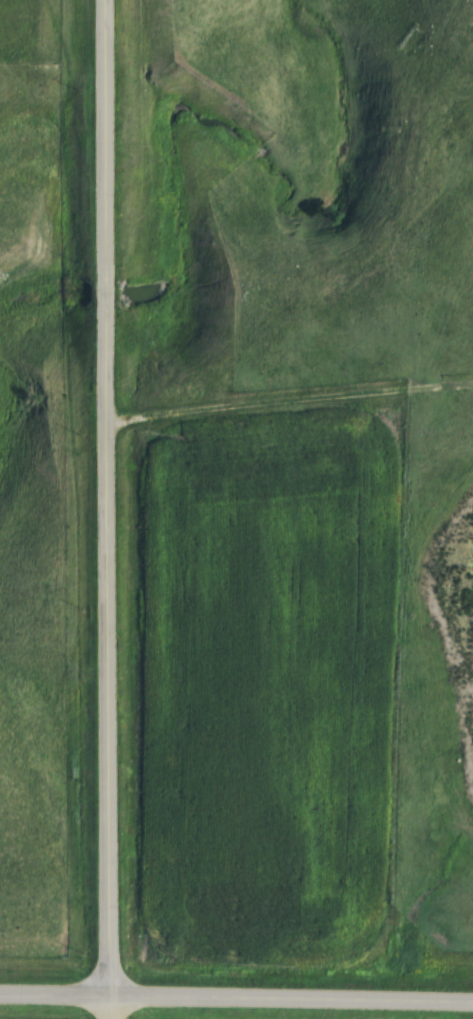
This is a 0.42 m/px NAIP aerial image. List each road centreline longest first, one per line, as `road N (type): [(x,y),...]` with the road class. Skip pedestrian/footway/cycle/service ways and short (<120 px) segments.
road 1 (residential): [(109,1018),(103,302)]
road 2 (residential): [(472,1002),(0,994)]
road 3 (residential): [(103,283),(103,0)]

